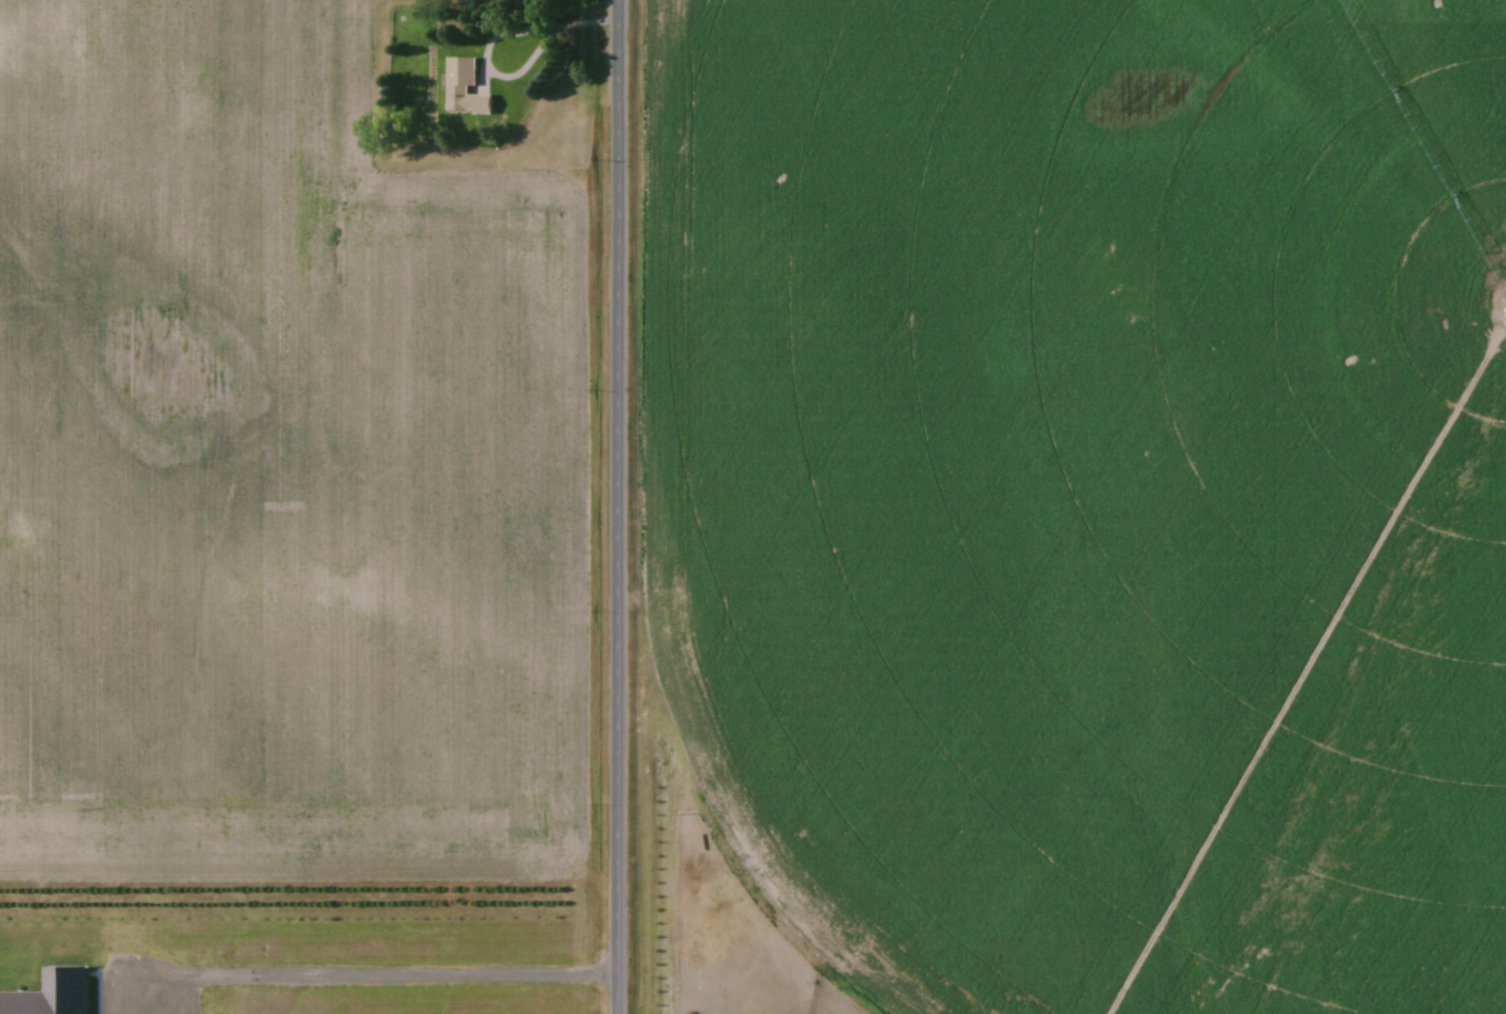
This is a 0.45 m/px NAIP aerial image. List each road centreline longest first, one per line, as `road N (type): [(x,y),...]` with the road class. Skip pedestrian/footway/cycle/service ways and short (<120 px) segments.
road 1 (tertiary): [(622,1013),(621,0)]

